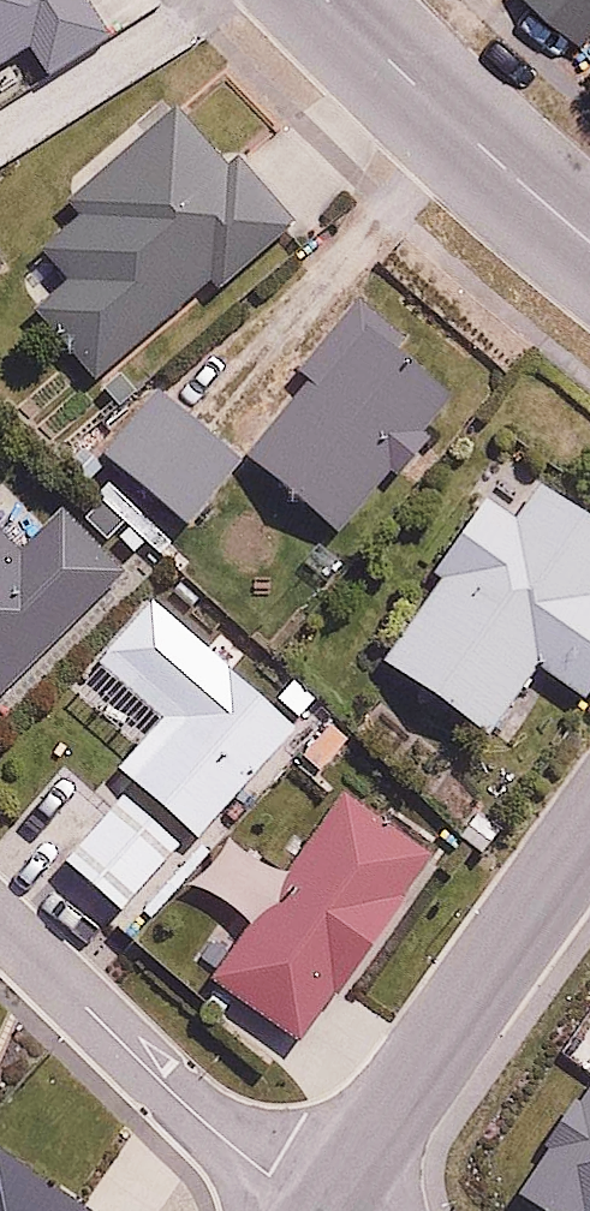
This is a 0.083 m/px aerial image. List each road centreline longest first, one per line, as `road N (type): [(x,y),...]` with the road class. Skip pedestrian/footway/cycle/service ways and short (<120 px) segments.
road 1 (residential): [(316,1210),(589,828)]
road 2 (residential): [(0,921),(204,1122),(316,1210)]
road 3 (residential): [(589,242),(330,0)]

